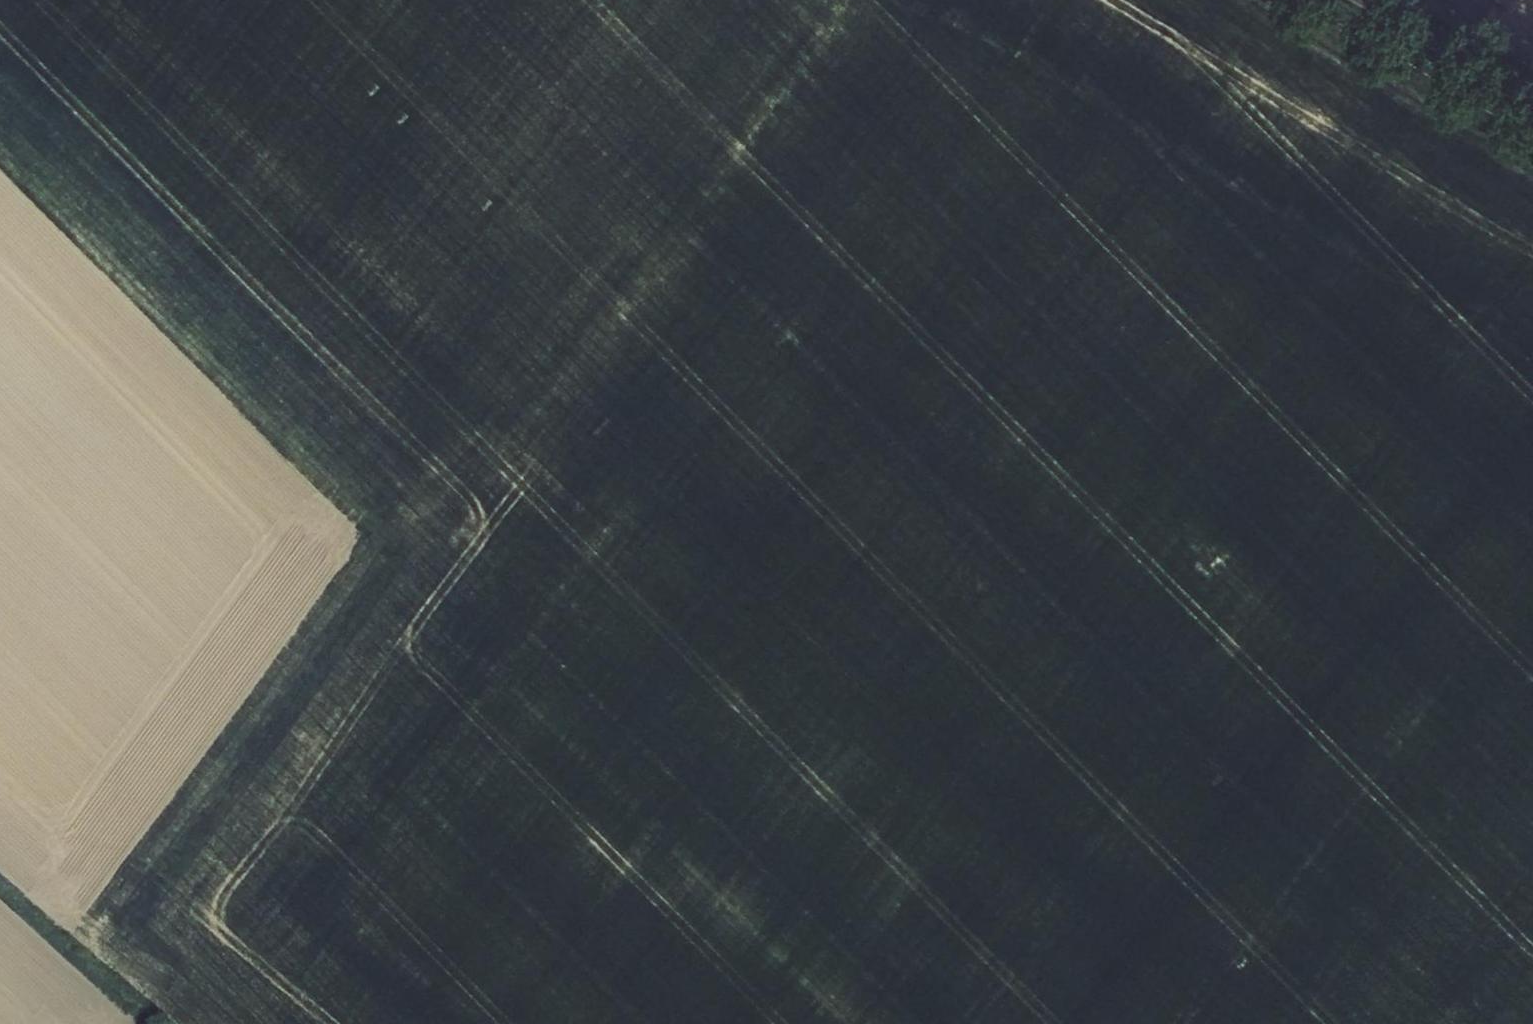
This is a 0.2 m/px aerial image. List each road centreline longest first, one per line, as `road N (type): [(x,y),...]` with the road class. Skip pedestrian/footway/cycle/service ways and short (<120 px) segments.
road 1 (track): [(1356,0),(1532,104)]

